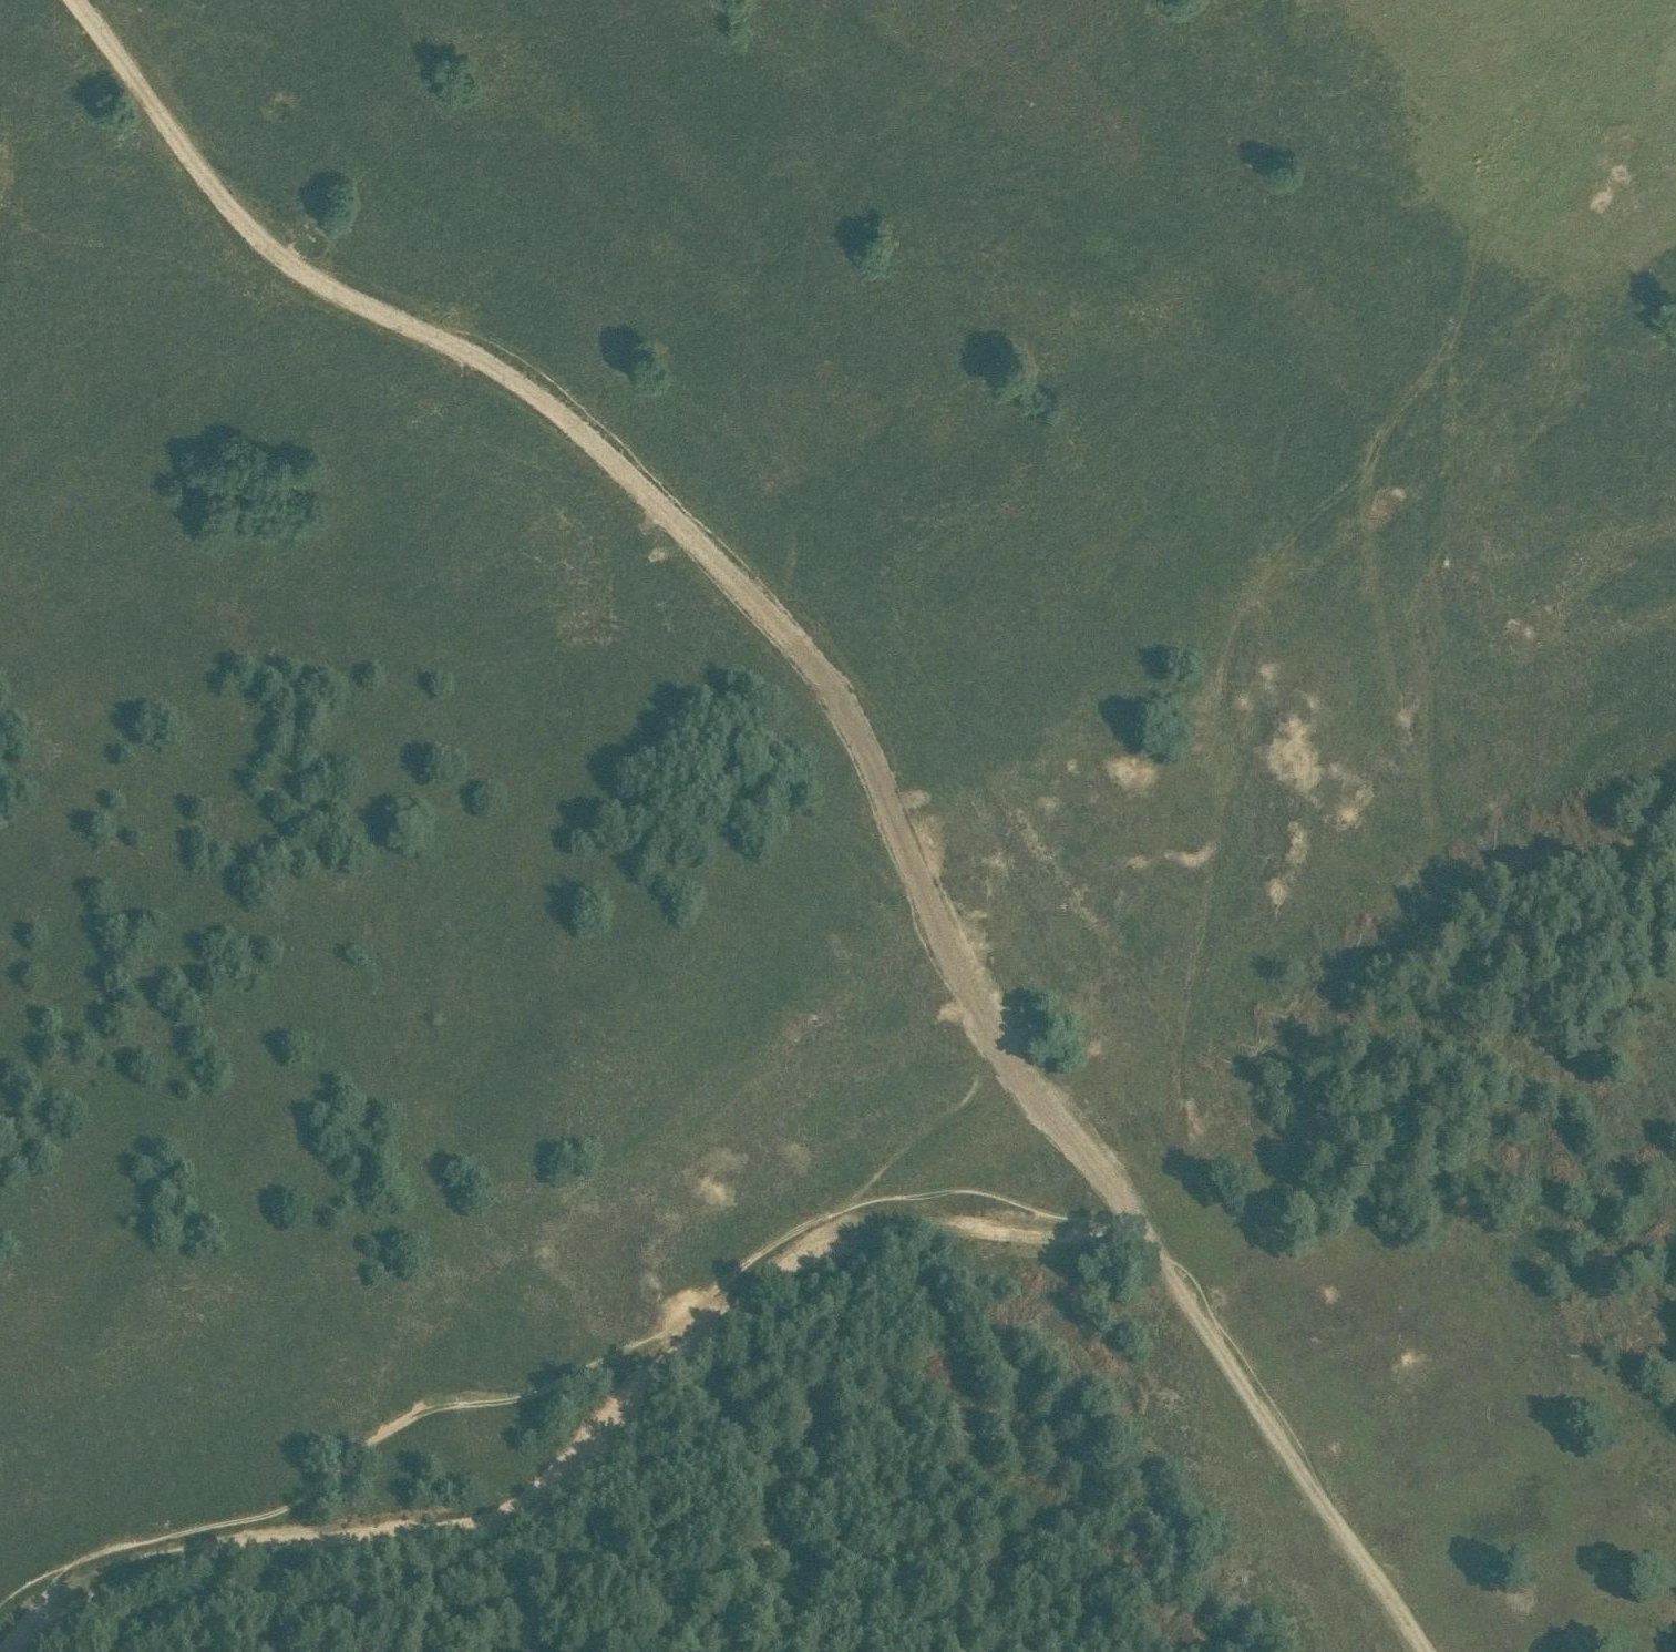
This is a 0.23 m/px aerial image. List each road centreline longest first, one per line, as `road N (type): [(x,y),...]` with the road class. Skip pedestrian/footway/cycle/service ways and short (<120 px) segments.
road 1 (track): [(1153,1246),(998,1031),(888,814),(853,726),(821,677),(689,530),(551,404),(466,349),(309,278),(258,240),(73,0)]
road 2 (track): [(8,1651),(44,1611),(83,1590),(267,1545),(452,1522),(525,1503),(591,1445),(671,1352),(820,1243),(853,1231),(944,1221),(1153,1246)]
road 3 (track): [(1426,1651),(1153,1246)]

